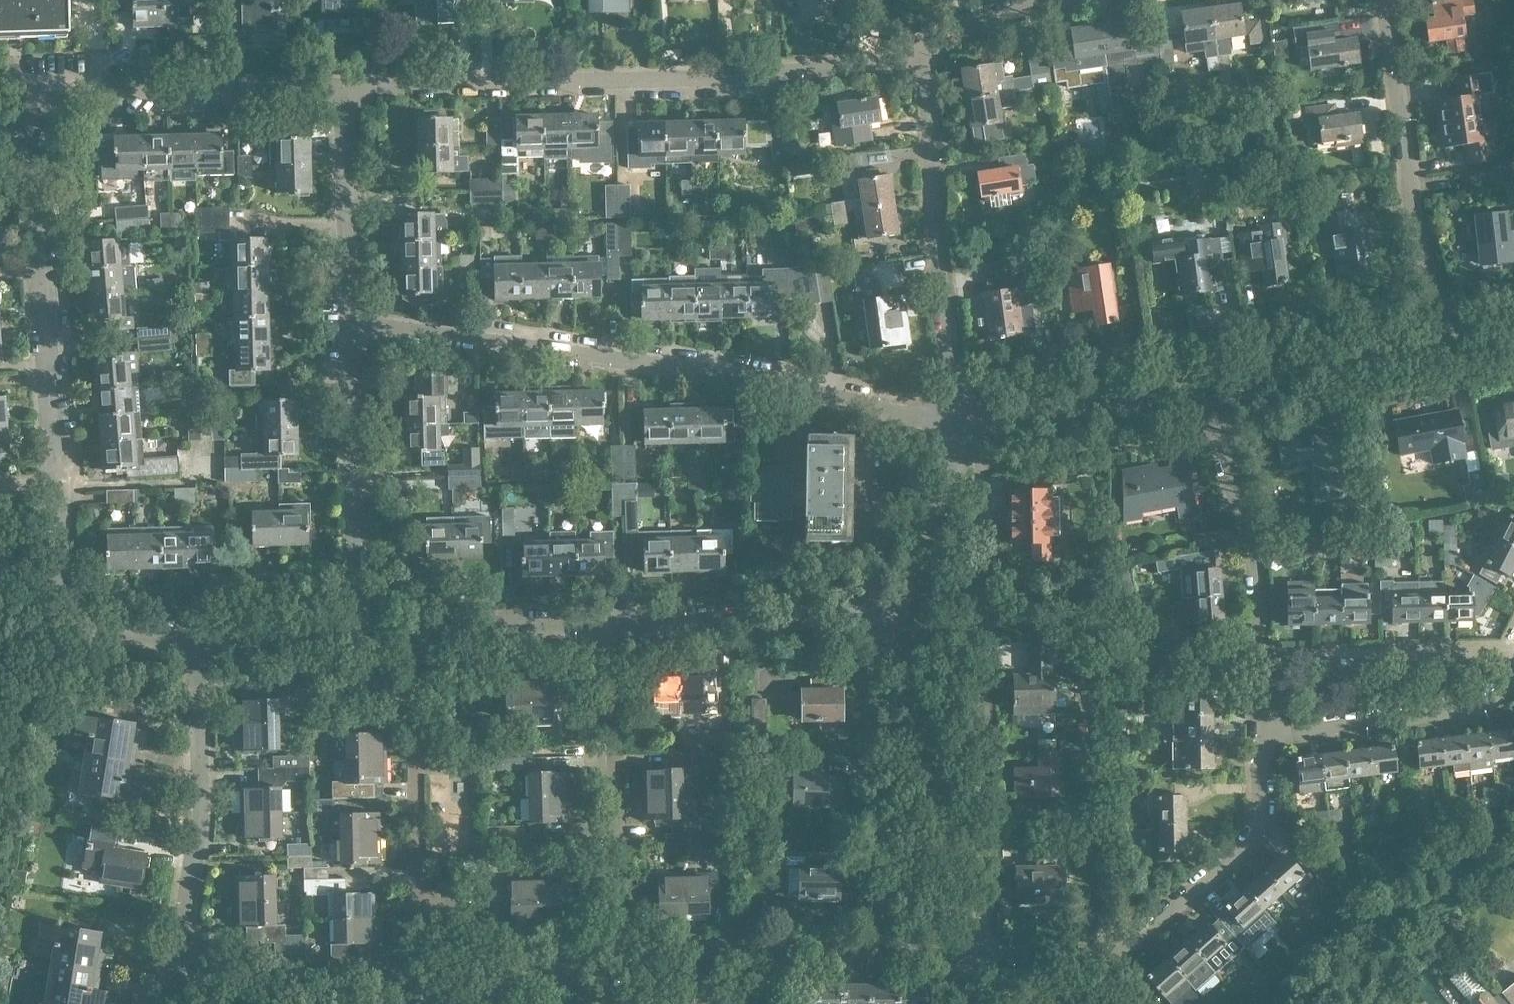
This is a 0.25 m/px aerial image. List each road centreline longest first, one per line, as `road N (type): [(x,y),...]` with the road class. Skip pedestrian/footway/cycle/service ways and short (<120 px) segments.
road 1 (residential): [(199,635),(61,635),(35,112),(80,87),(346,87)]
road 2 (residential): [(973,422),(709,370),(351,322)]
road 3 (residential): [(346,87),(637,81),(920,60)]
road 4 (residential): [(972,951),(1093,949),(1135,936),(1243,845),(1259,820),(1263,734)]
road 5 (residential): [(183,1003),(178,970),(195,845),(199,635)]
road 6 (residential): [(973,422),(943,291),(920,60)]
road 7 (residential): [(1447,340),(1412,196),(1385,0)]
road 8 (residential): [(972,951),(881,618)]
road 9 (residential): [(972,951),(980,874),(981,618)]
road 10 (residential): [(871,947),(881,618)]
road 11 (residential): [(623,946),(611,626)]
road 12 (residential): [(363,631),(351,322)]
road 13 (residential): [(1263,656),(1258,567),(1200,384)]
road 14 (residential): [(611,626),(881,618)]
road 15 (residential): [(1263,734),(1483,700),(1506,688),(1513,673)]
road 16 (residential): [(418,882),(411,631)]
road 17 (residential): [(1200,384),(1447,340)]
road 18 (residential): [(1263,656),(1513,656)]
road 19 (residential): [(871,947),(623,946)]
road 20 (residential): [(351,322),(346,87)]
road 21 (residential): [(973,422),(1200,384)]
road 22 (residential): [(881,618),(973,422)]
road 23 (residential): [(411,631),(611,626)]
road 24 (residential): [(981,618),(982,447),(973,422)]
road 25 (residential): [(199,635),(363,631)]
road 26 (residential): [(418,882),(557,962)]
road 27 (residential): [(920,60),(1045,0)]
road 28 (residential): [(378,1003),(418,882)]

